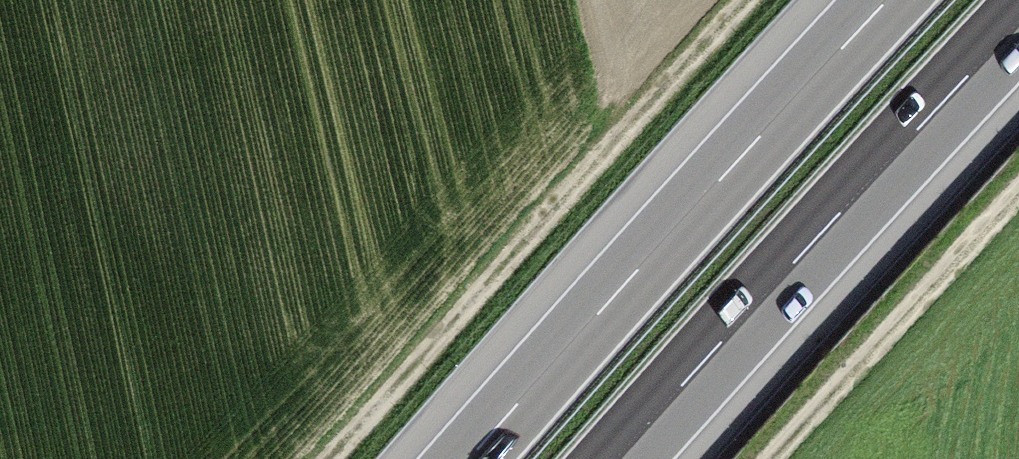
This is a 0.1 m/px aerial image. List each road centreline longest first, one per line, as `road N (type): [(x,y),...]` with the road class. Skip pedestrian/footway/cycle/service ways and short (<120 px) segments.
road 1 (motorway): [(888,0),(469,458)]
road 2 (track): [(747,0),(329,458)]
road 3 (motorway): [(616,458),(1018,22)]
road 4 (track): [(774,458),(1018,193)]

